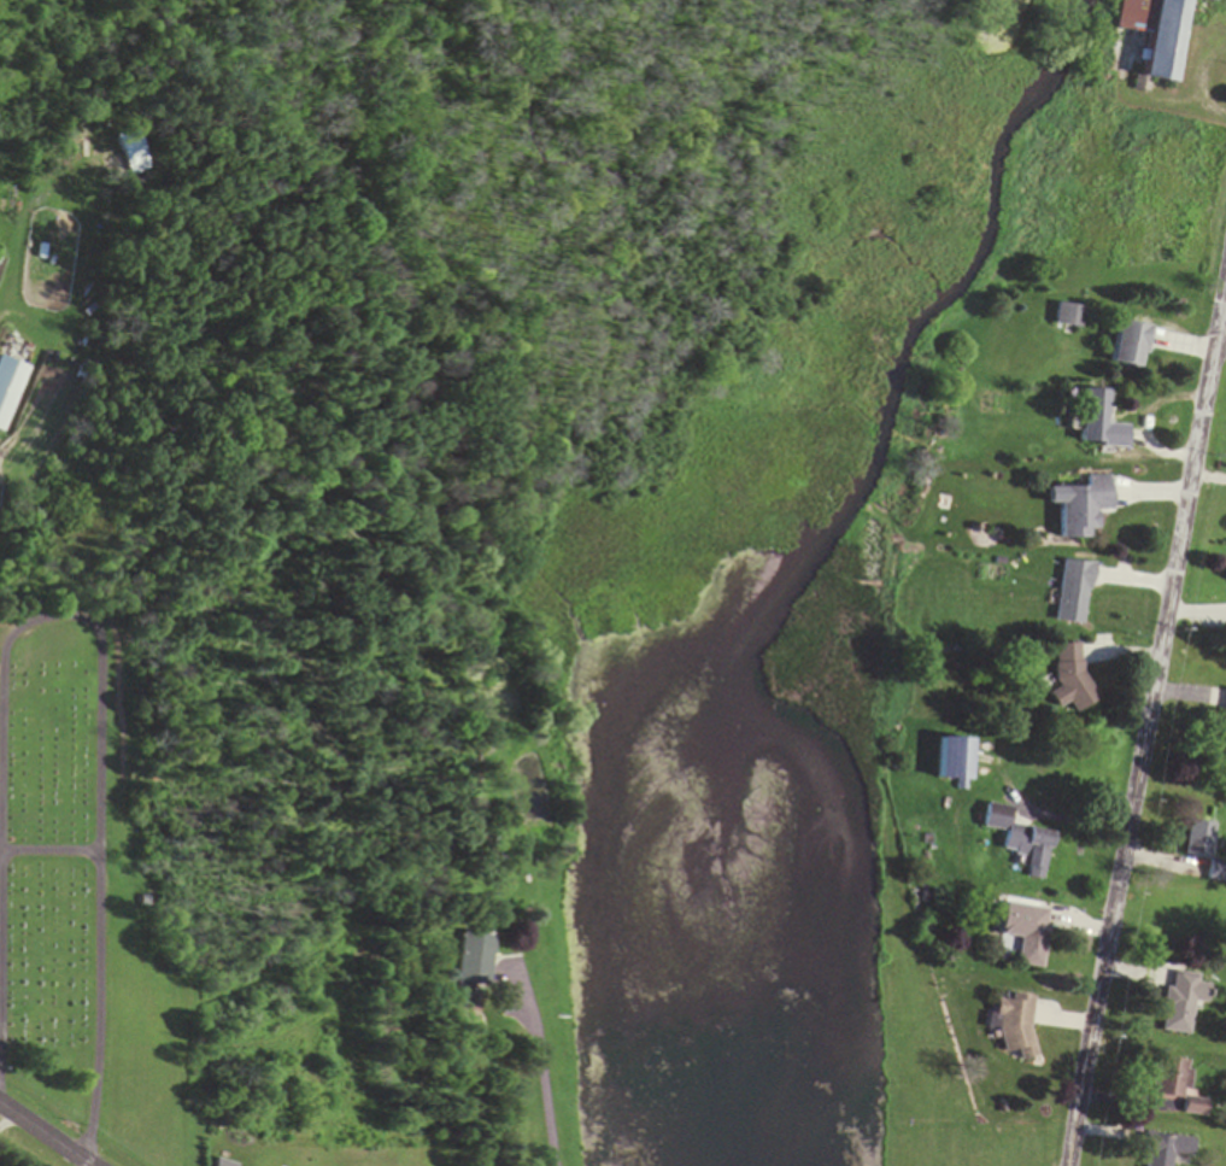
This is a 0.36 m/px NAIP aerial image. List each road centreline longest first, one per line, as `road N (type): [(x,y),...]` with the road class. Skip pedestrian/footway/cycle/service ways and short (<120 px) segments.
road 1 (tertiary): [(1069,1165),(1225,291)]

